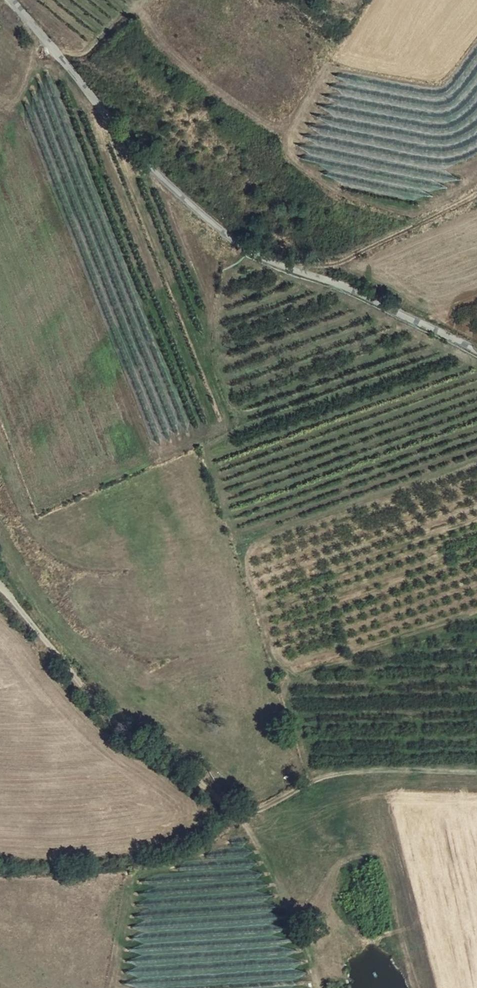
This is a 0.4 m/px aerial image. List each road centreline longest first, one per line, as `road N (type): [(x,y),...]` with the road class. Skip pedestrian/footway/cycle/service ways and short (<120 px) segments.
road 1 (unclassified): [(10,0),(185,203),(270,265),(338,285),(476,356)]
road 2 (track): [(0,588),(118,727),(243,824),(326,776),(476,771)]
road 3 (track): [(476,192),(347,263),(338,285)]

